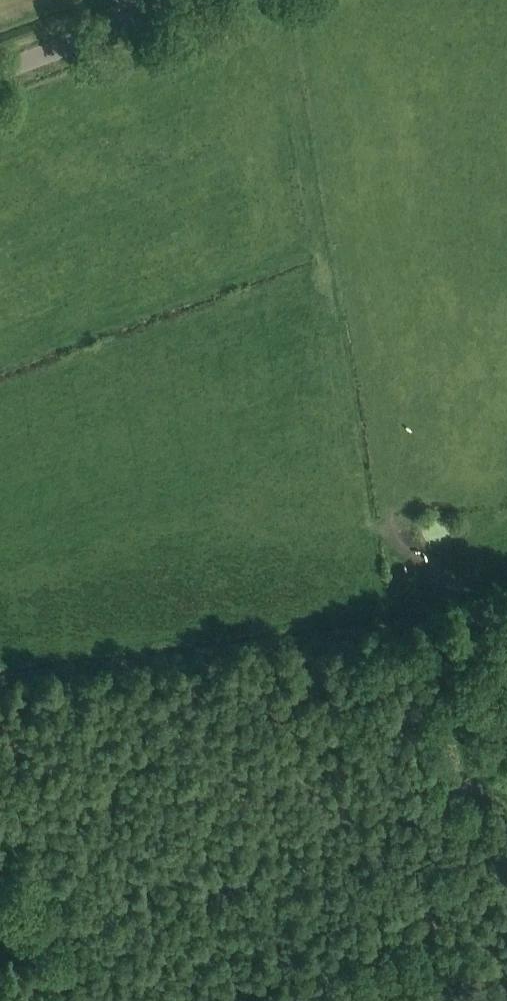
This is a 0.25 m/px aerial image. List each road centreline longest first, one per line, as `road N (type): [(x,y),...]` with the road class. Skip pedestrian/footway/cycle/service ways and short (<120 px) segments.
road 1 (tertiary): [(200,0),(0,75)]

